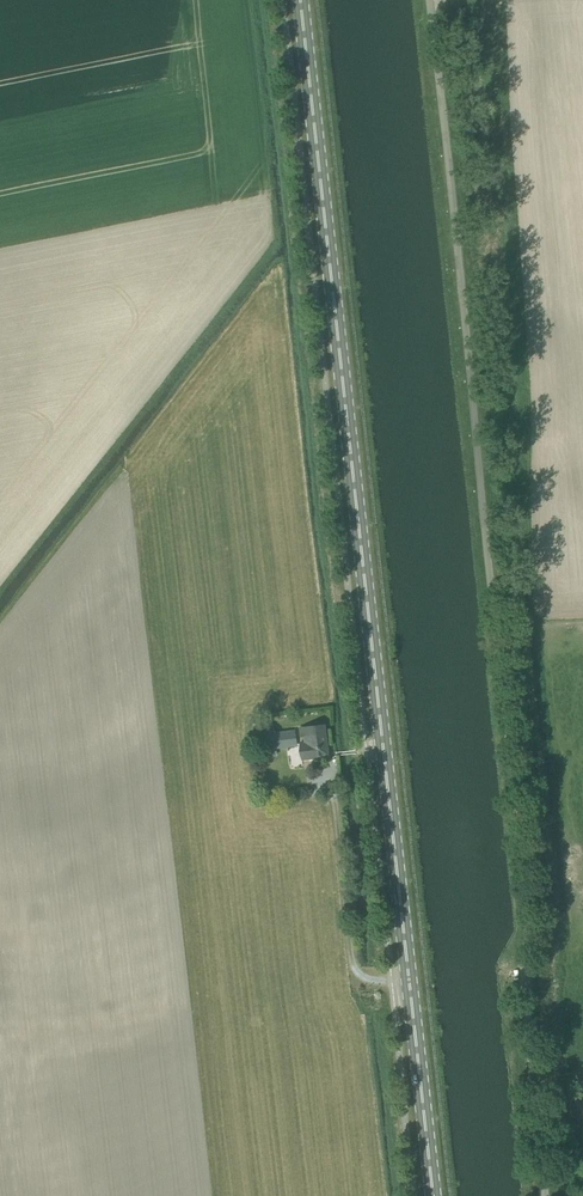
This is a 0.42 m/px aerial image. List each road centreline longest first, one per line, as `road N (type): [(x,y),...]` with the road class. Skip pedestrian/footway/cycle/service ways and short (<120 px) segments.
road 1 (primary): [(433,1195),(302,0)]
road 2 (unclassified): [(541,1195),(522,1029),(528,906),(429,0)]

